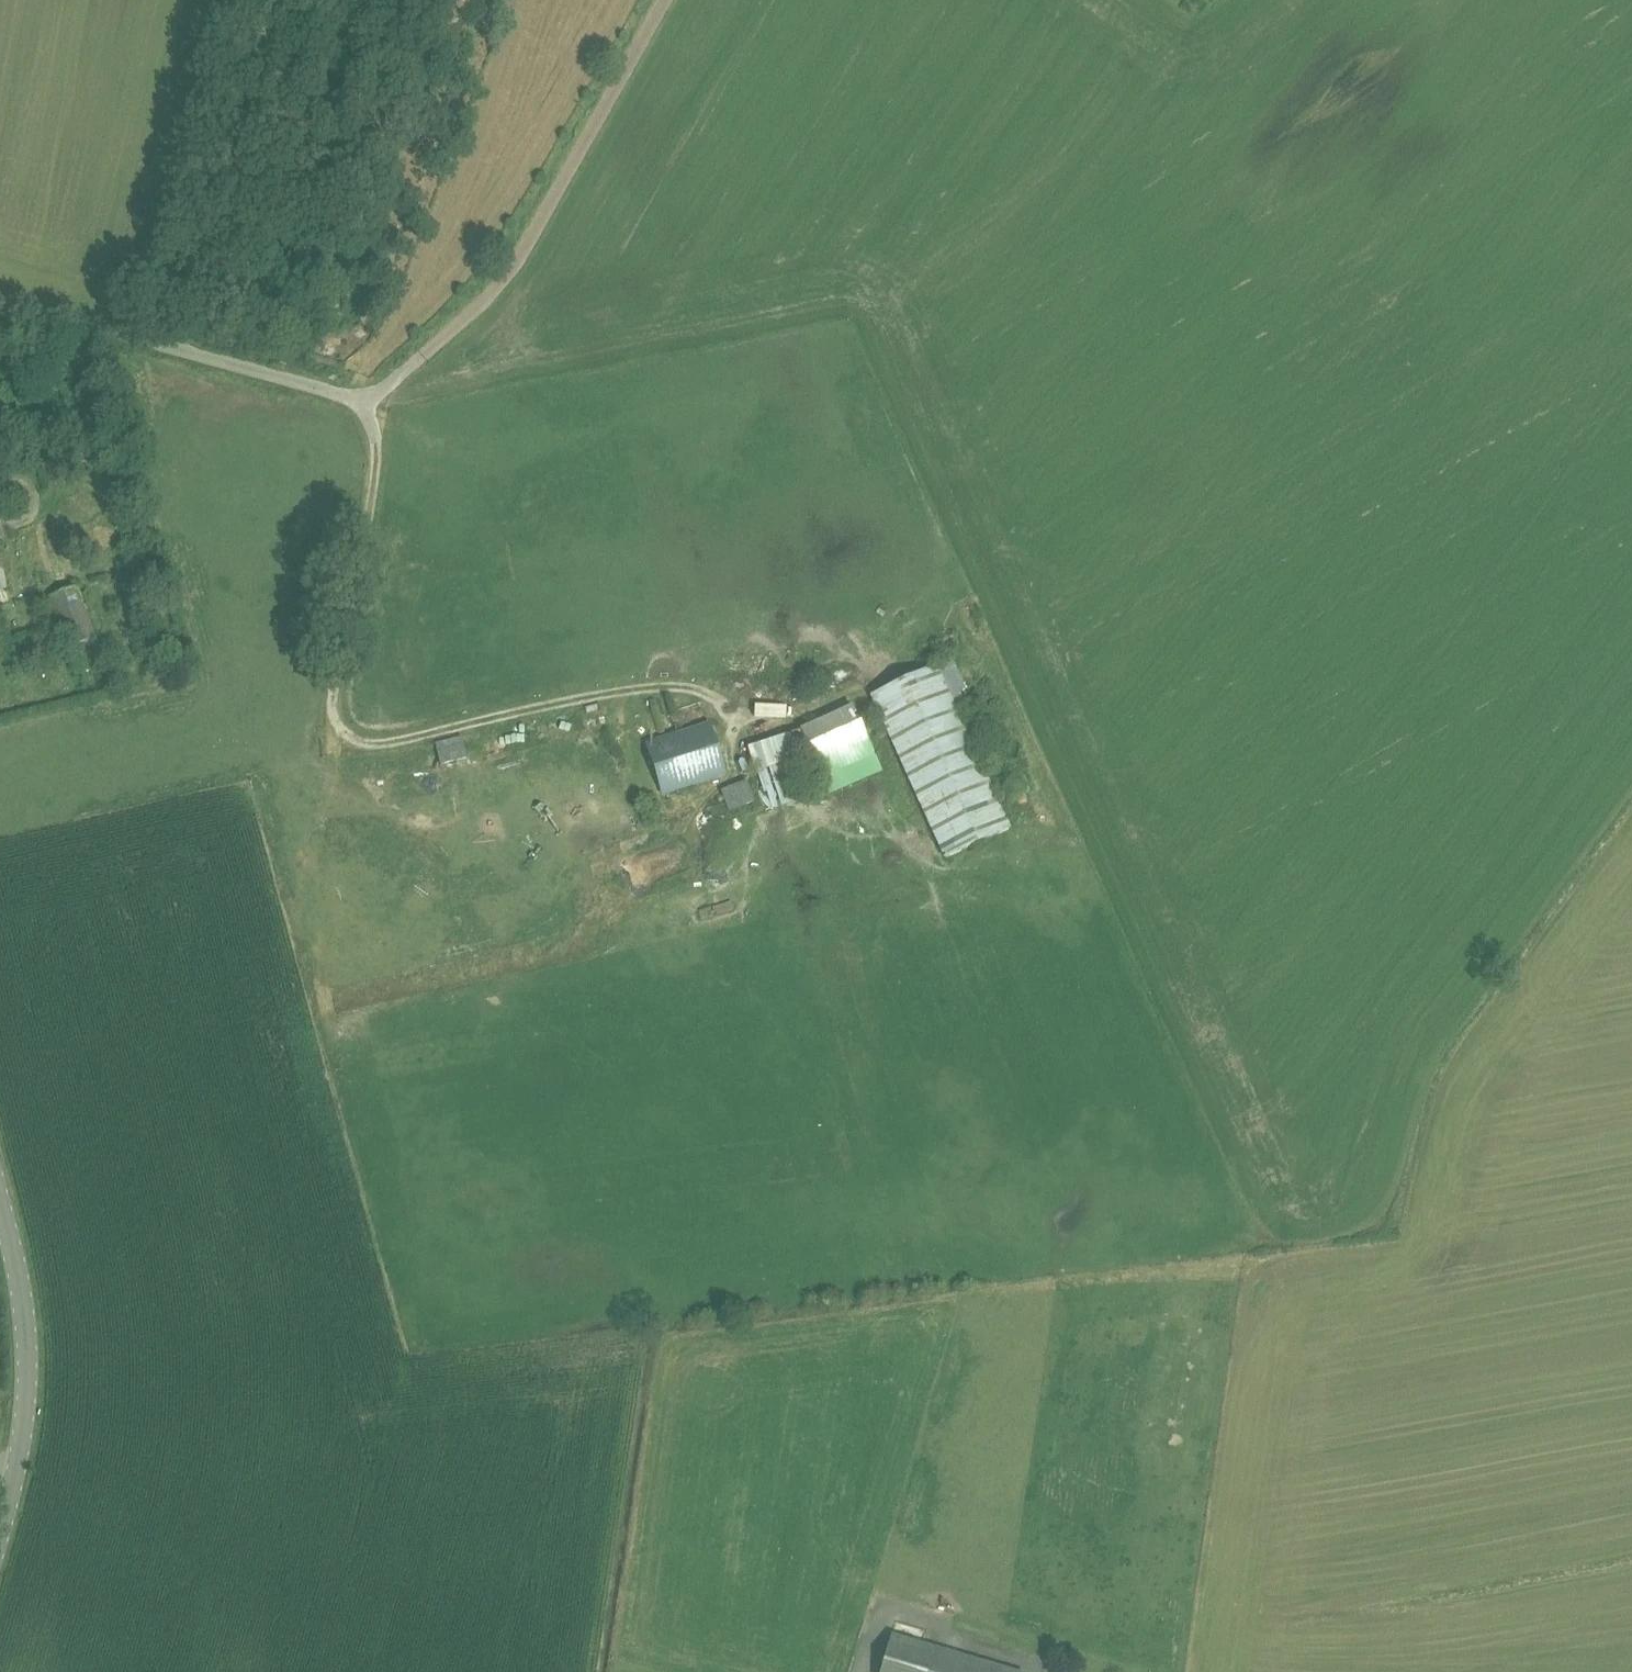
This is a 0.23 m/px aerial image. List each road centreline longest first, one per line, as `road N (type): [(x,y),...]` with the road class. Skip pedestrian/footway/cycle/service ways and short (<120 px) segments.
road 1 (track): [(363,399),(377,459),(334,688),(338,727),(351,739),(396,743),(662,687),(694,690),(733,709)]
road 2 (unclassified): [(0,301),(347,397),(376,397),(409,366)]
road 3 (track): [(183,351),(273,287),(349,0)]
road 4 (unclassified): [(0,1529),(27,1386),(20,1289),(0,1205)]

